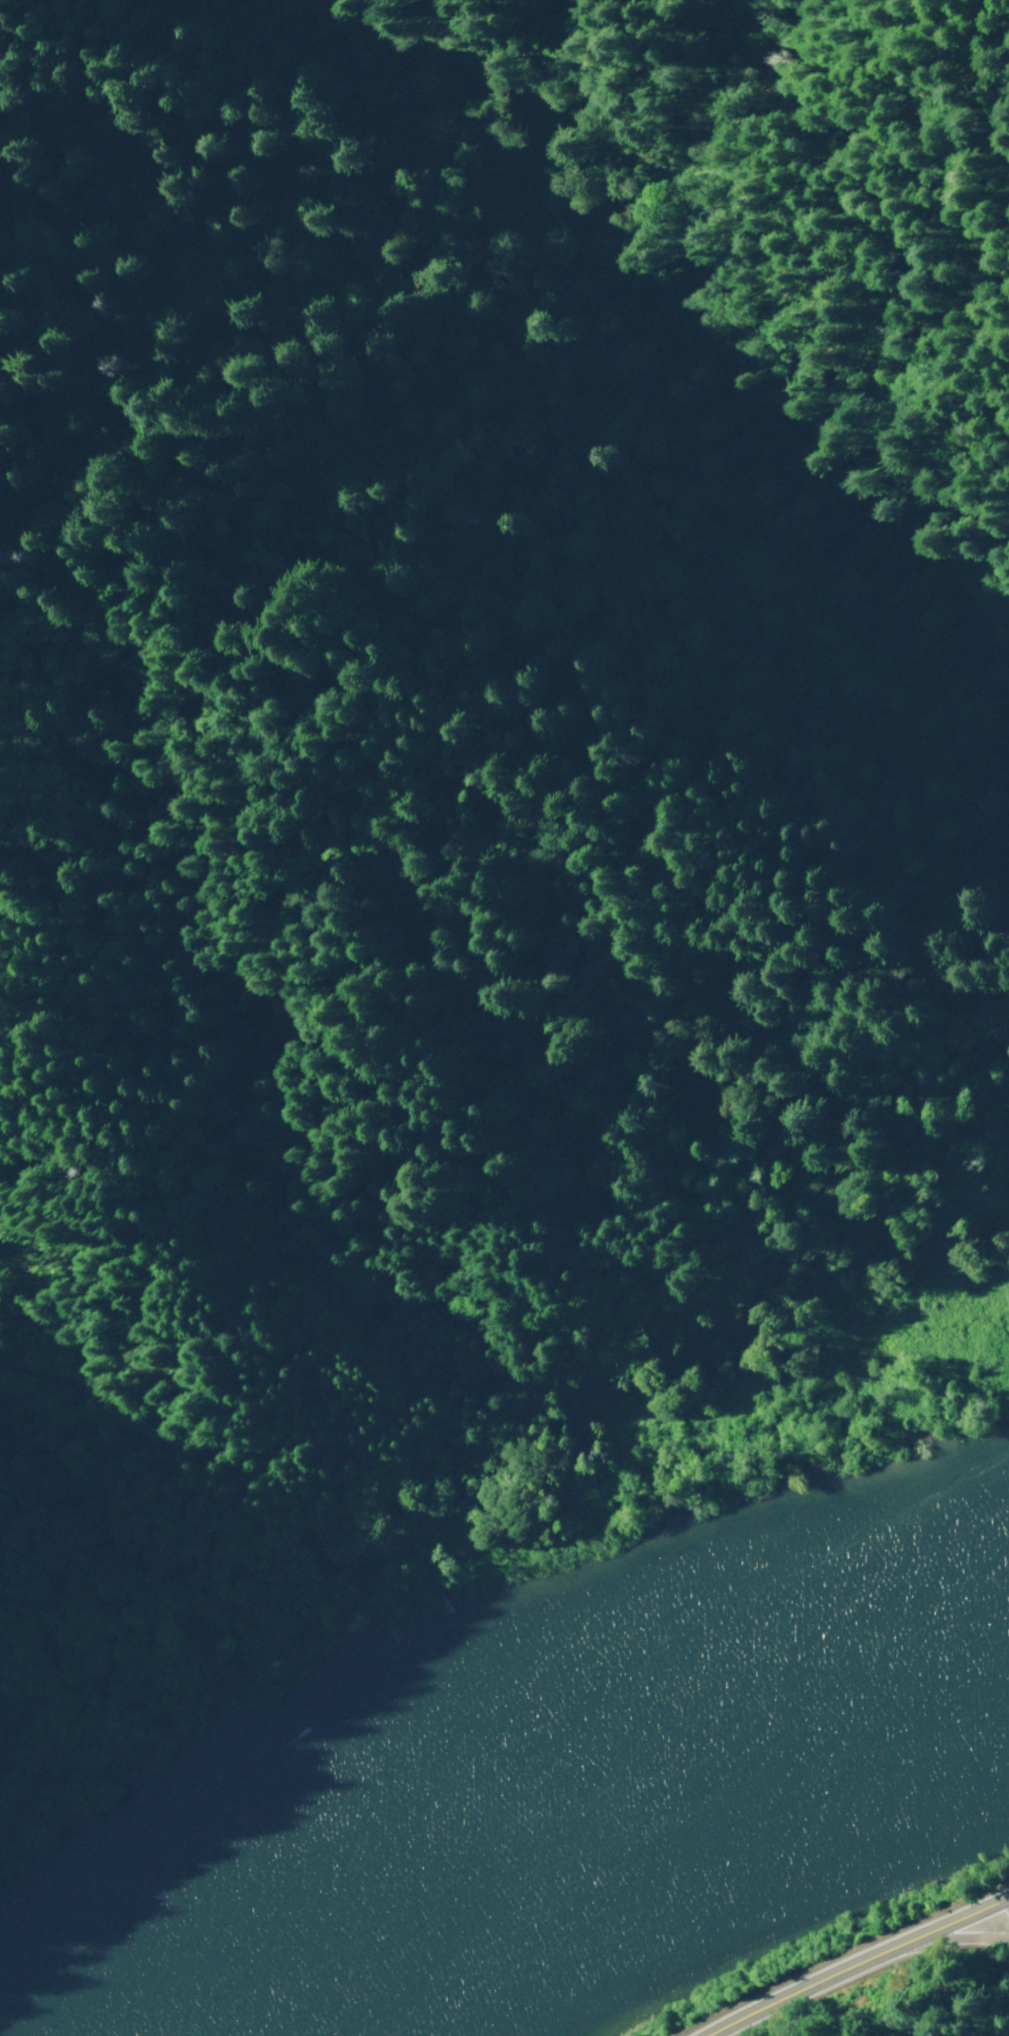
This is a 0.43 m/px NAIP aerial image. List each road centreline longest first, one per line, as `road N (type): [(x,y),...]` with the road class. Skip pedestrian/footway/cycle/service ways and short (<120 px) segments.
road 1 (primary): [(705,2035),(1008,1889)]

